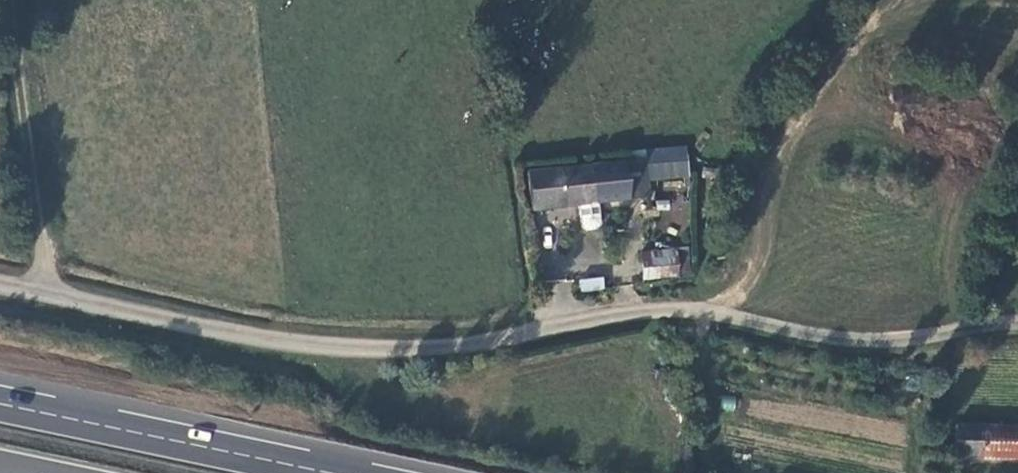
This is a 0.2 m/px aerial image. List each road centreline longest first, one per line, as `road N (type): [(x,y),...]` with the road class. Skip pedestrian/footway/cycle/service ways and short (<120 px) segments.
road 1 (unclassified): [(0,282),(388,352),(663,311),(724,312),(843,340),(934,337),(1017,323)]
road 2 (trunk): [(322,472),(0,405)]
road 3 (track): [(46,292),(12,0)]

